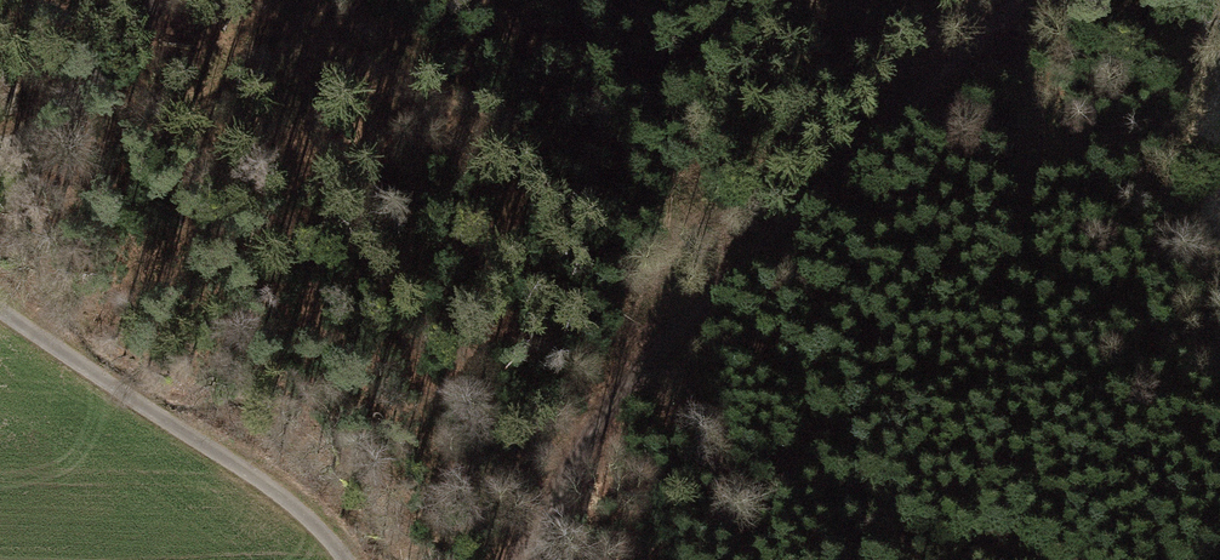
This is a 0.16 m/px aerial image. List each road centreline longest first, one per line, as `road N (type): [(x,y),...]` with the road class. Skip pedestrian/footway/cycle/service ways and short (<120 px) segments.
road 1 (track): [(538,559),(558,503),(612,411),(1021,0)]
road 2 (track): [(742,559),(704,488),(701,434),(675,344),(645,26)]
road 3 (track): [(0,315),(279,519),(315,559)]
road 4 (track): [(0,149),(90,86),(128,46),(156,0)]

